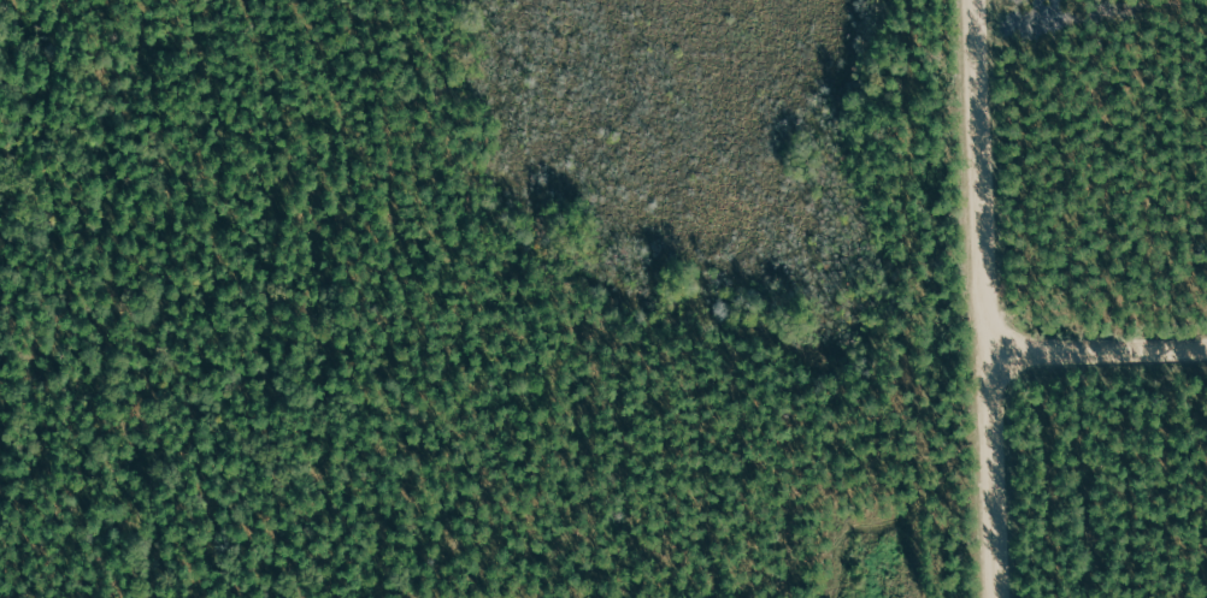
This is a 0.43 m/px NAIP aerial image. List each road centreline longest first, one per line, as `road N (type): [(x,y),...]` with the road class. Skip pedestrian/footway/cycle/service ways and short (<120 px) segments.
road 1 (residential): [(1206,347),(989,353)]

